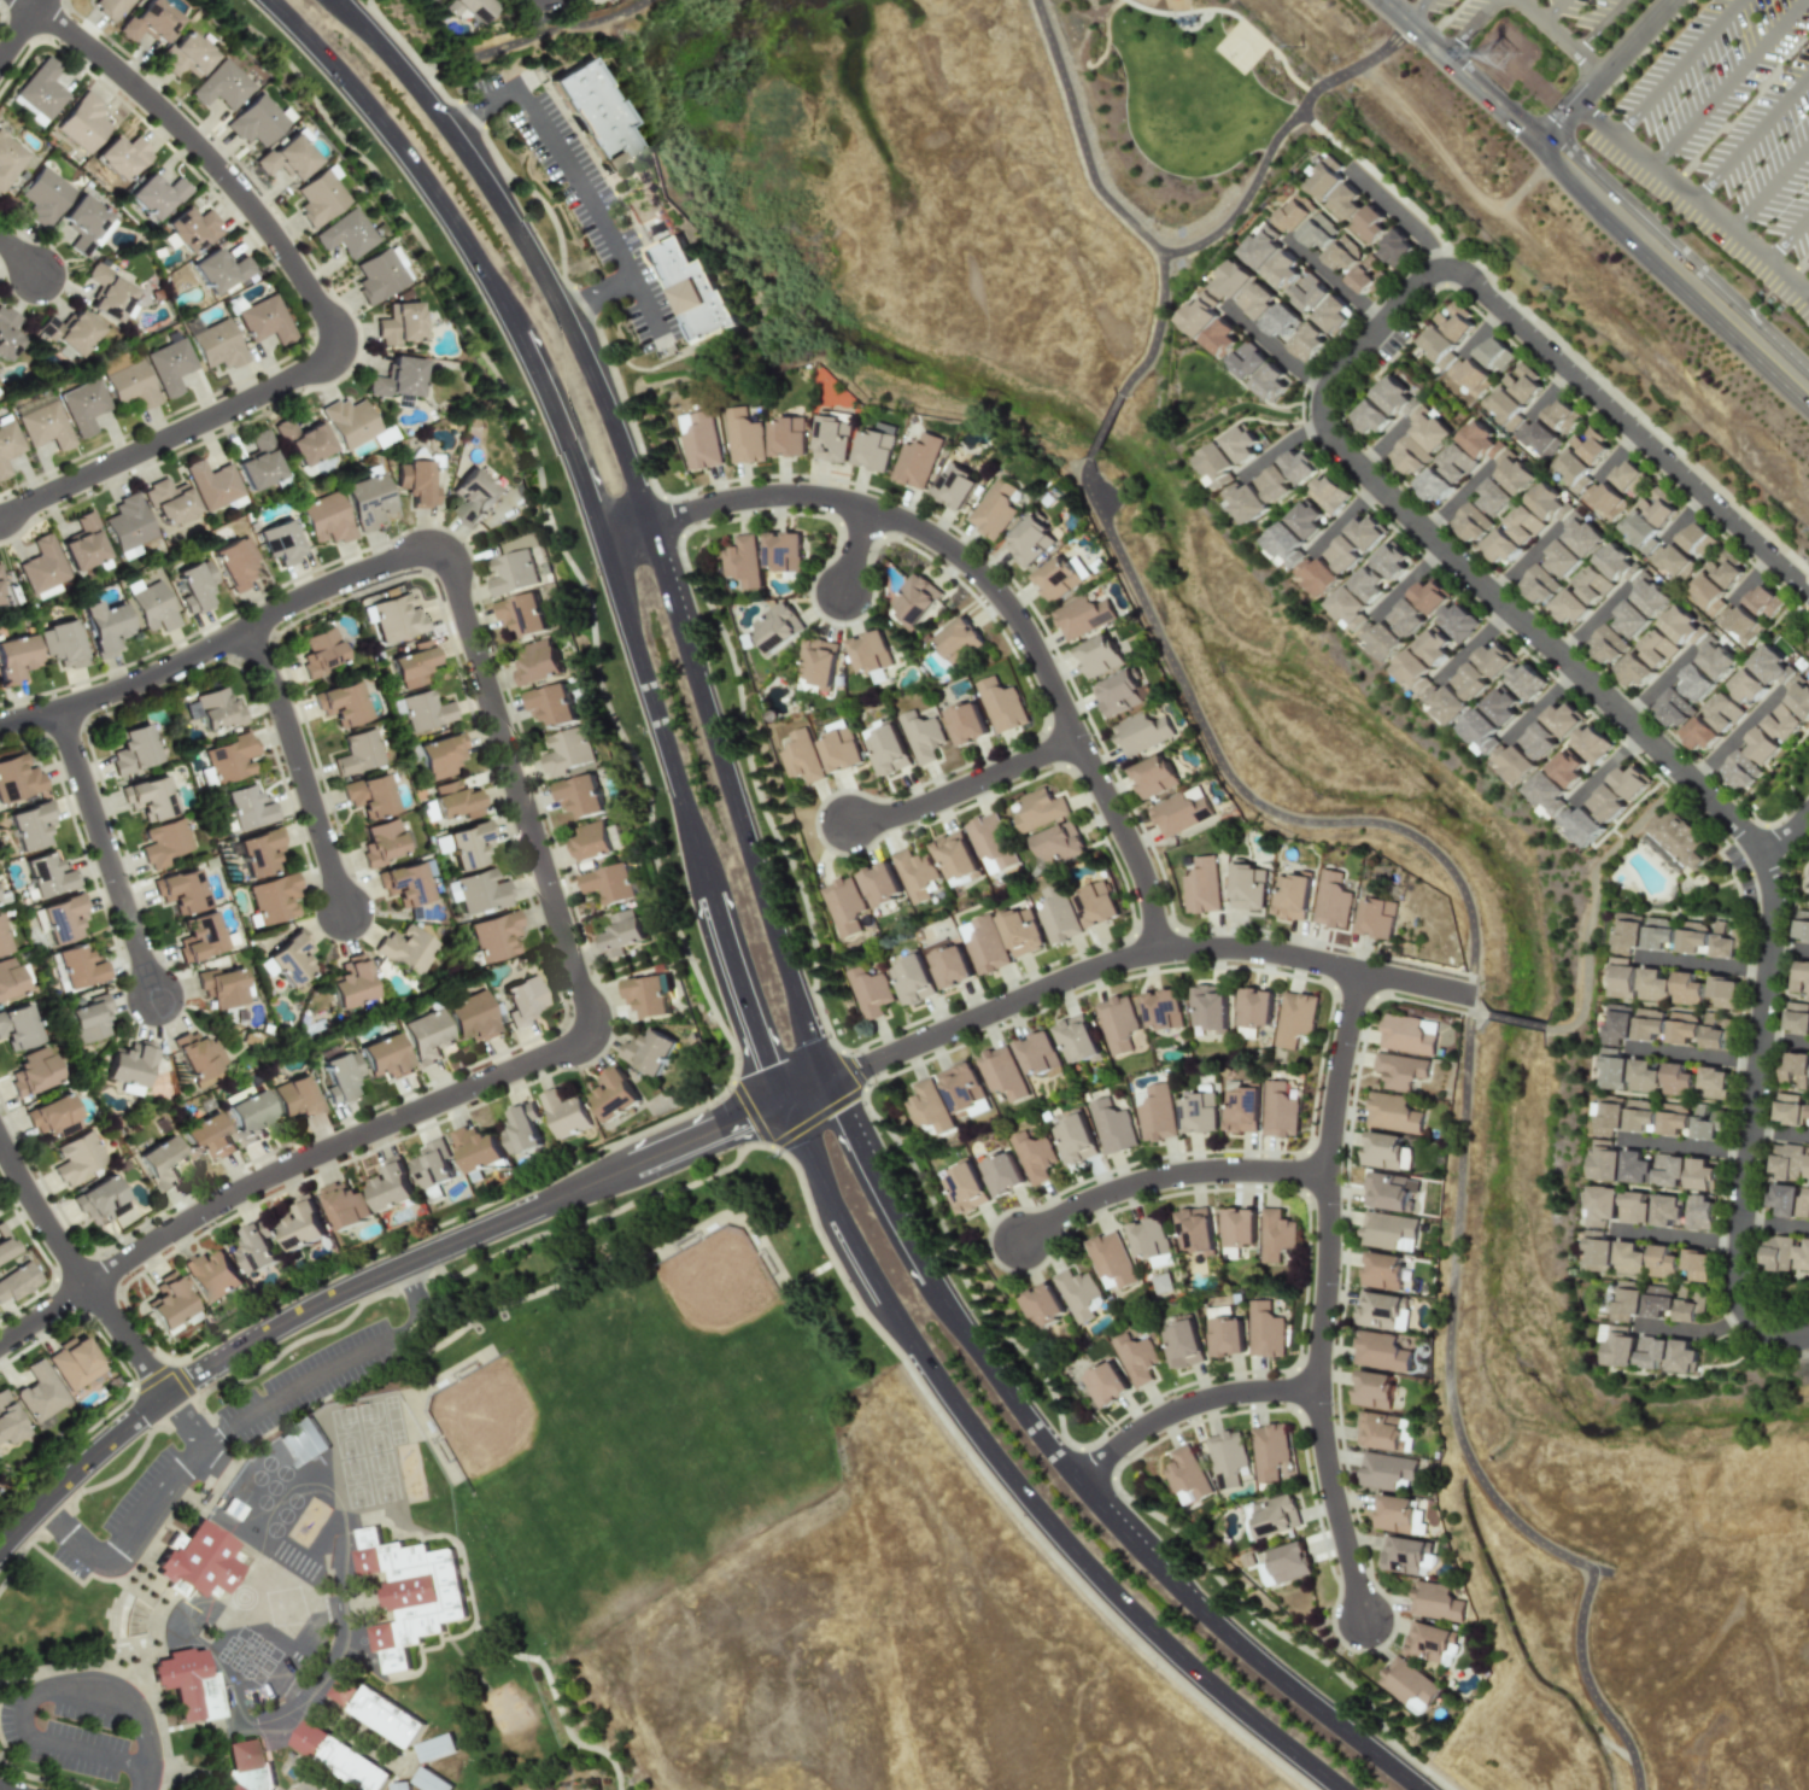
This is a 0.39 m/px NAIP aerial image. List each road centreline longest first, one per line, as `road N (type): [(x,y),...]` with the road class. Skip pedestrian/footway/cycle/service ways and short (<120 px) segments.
road 1 (residential): [(0,728),(116,690),(406,550),(439,549),(450,560),(575,983),(592,1017),(591,1035),(579,1046),(538,1055),(283,1166),(90,1286)]
road 2 (residential): [(1808,598),(1452,270),(1418,280),(1325,387),(1327,429),(1340,448),(1737,823),(1760,854)]
road 3 (secondary): [(257,0),(404,164),(462,251),(537,391),(587,499),(662,766),(777,1104)]
road 4 (secondary): [(839,1078),(599,370),(519,216),(458,124),(352,0)]
road 5 (secondary): [(1435,1789),(1211,1609),(1059,1447),(938,1274),(839,1078)]
road 6 (tertiary): [(0,1552),(136,1422),(260,1338),(349,1291),(777,1104)]
road 7 (secondary): [(777,1104),(801,1162),(938,1403),(1116,1609),(1325,1789)]
road 8 (residential): [(593,540),(733,501),(810,496),(941,544),(1008,614),(1076,737),(1130,853),(1160,950)]
road 9 (residential): [(0,514),(320,363),(330,337),(270,227),(200,145),(36,8)]
road 10 (residential): [(839,1078),(1073,975),(1160,950),(1286,955),(1469,995)]
road 11 (residential): [(1760,854),(1773,911),(1733,1281),(1737,1300),(1758,1327),(1773,1335),(1808,1332)]
road 12 (residential): [(1313,1391),(1324,1174),(1352,971)]
road 13 (residential): [(1018,1234),(1099,1194),(1159,1176),(1237,1168),(1324,1174)]
road 14 (residential): [(0,1139),(46,1221),(170,1397)]
road 15 (residential): [(244,630),(282,706),(347,912)]
road 16 (residential): [(60,712),(157,996)]
road 17 (residential): [(1084,1476),(1124,1441),(1196,1402),(1243,1391),(1313,1391)]
road 18 (residential): [(850,826),(1076,737)]
road 19 (residential): [(1363,1622),(1324,1474),(1313,1391)]

